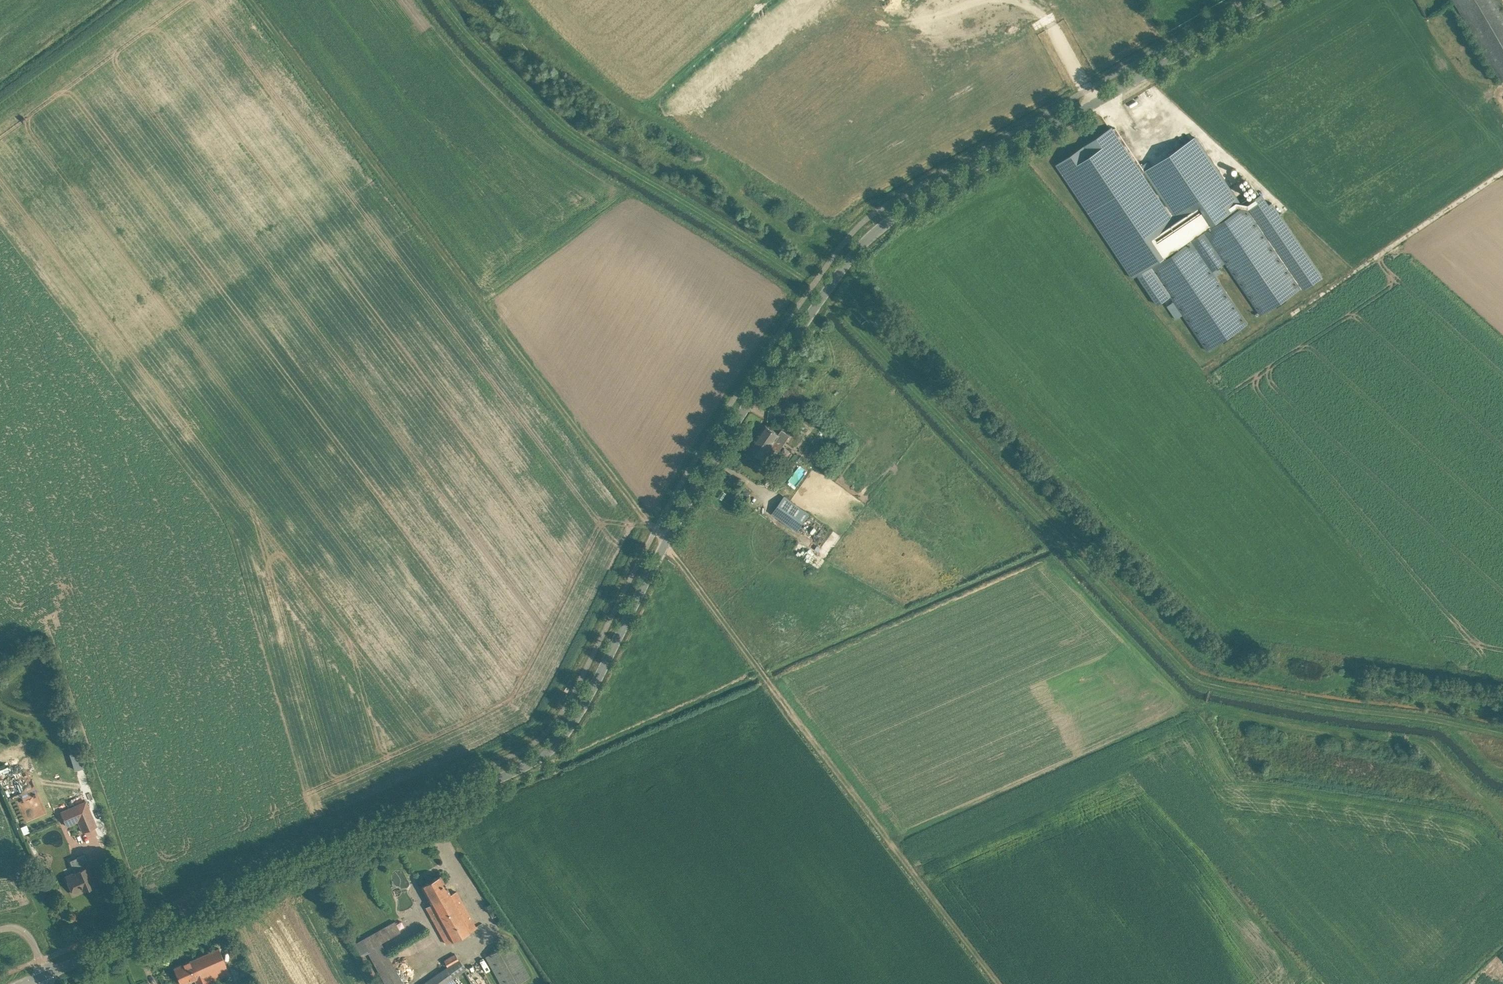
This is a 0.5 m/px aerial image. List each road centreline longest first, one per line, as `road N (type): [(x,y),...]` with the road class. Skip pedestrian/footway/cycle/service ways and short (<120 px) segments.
road 1 (tertiary): [(42,977),(546,753),(582,711),(663,546),(740,416),(873,235),(1276,0)]
road 2 (track): [(1004,983),(252,0)]
road 3 (track): [(1293,314),(1502,173)]

